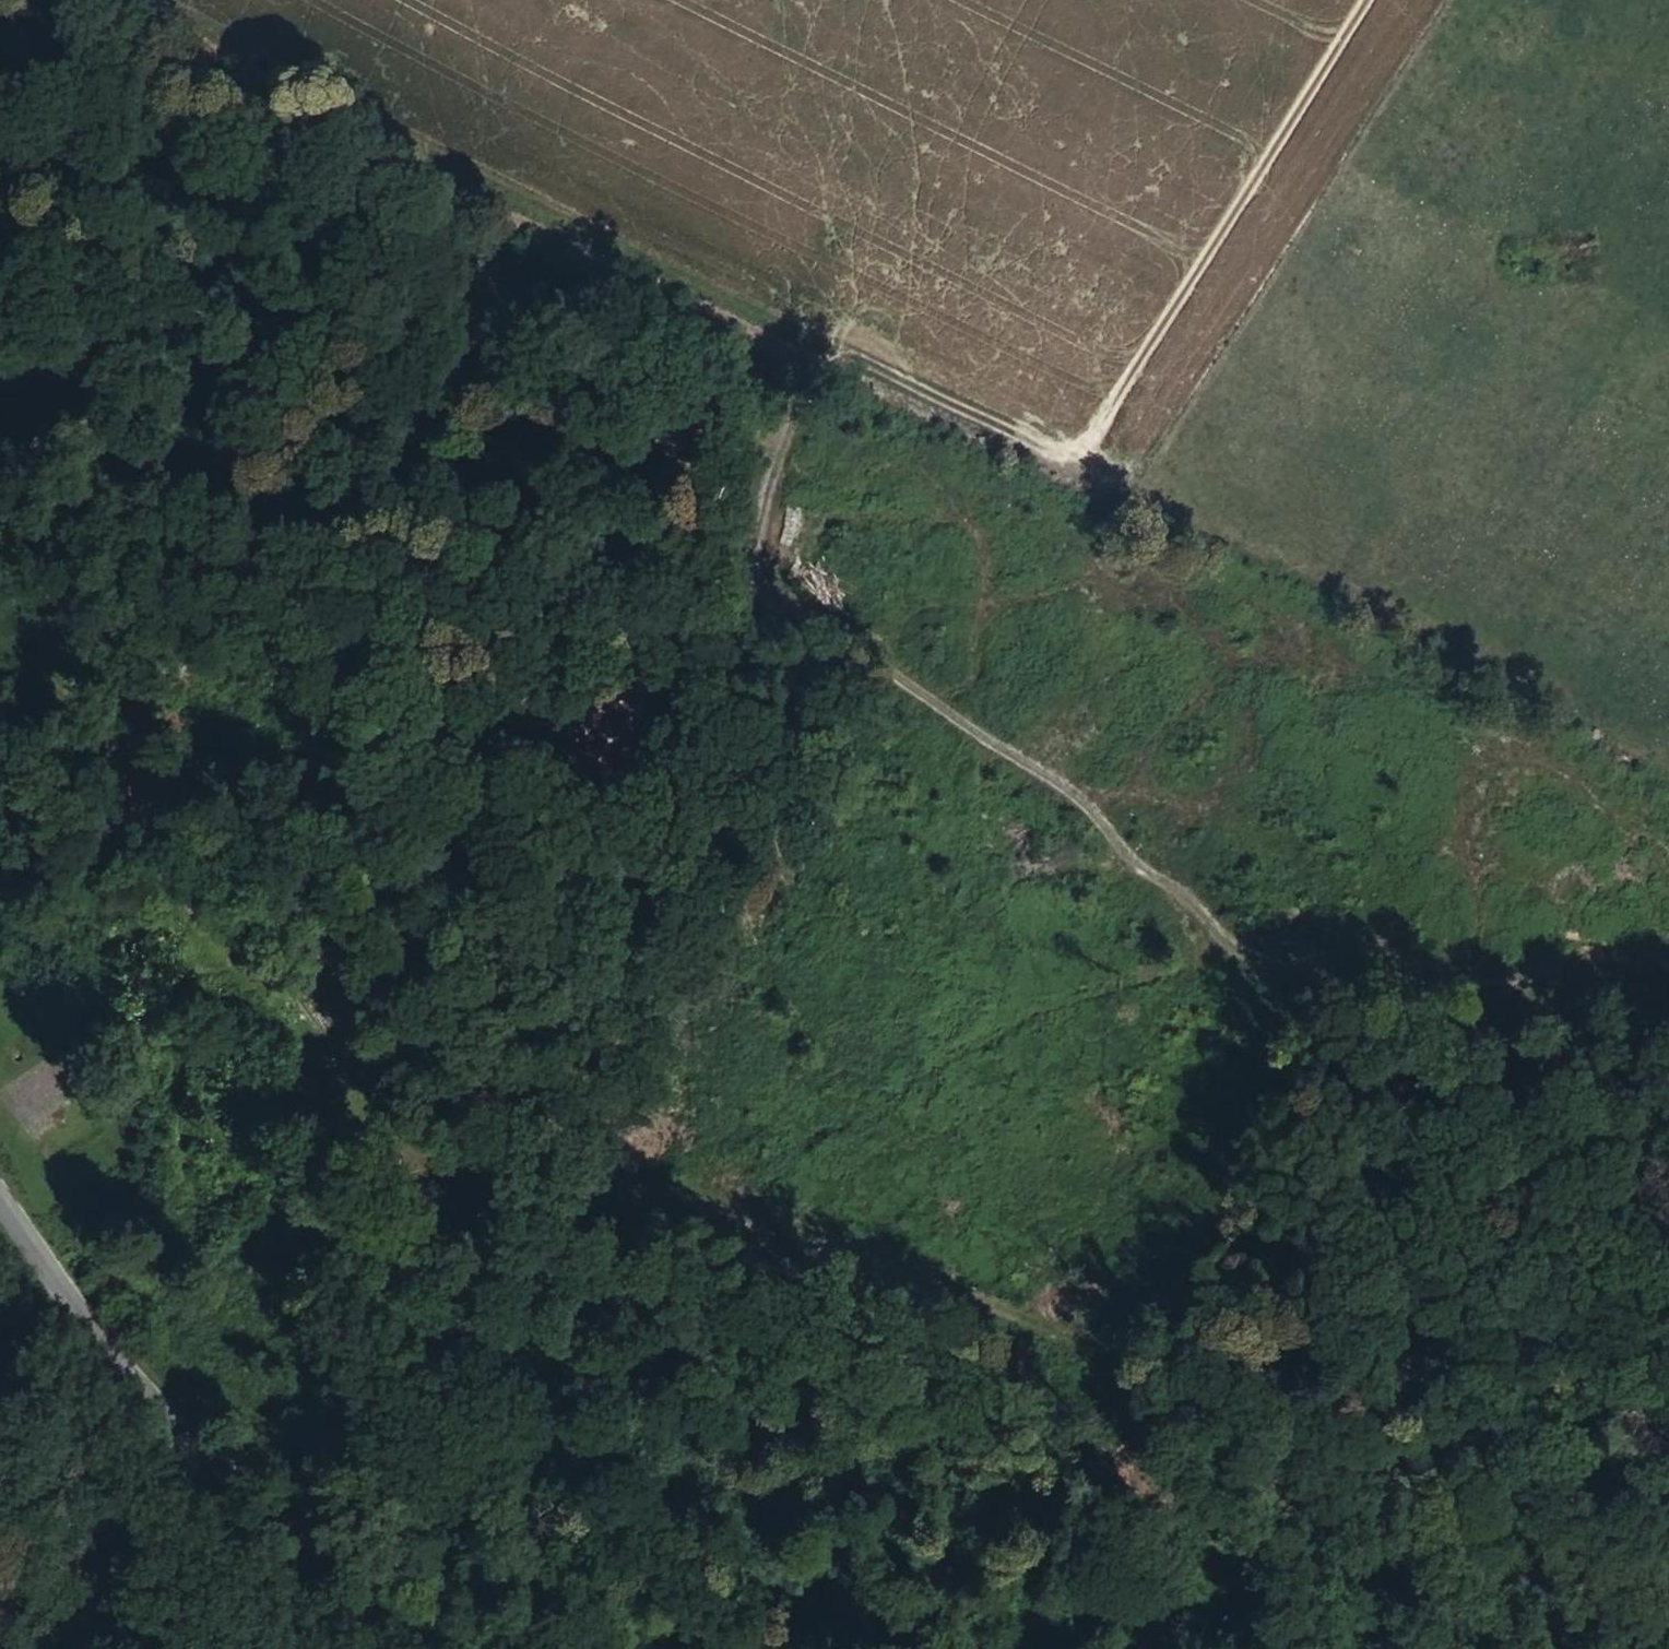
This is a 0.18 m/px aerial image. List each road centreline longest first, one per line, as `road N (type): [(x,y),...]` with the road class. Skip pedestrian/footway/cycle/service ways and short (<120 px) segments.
road 1 (unclassified): [(0,1153),(300,1512),(427,1648)]
road 2 (track): [(1362,0),(1079,452)]

